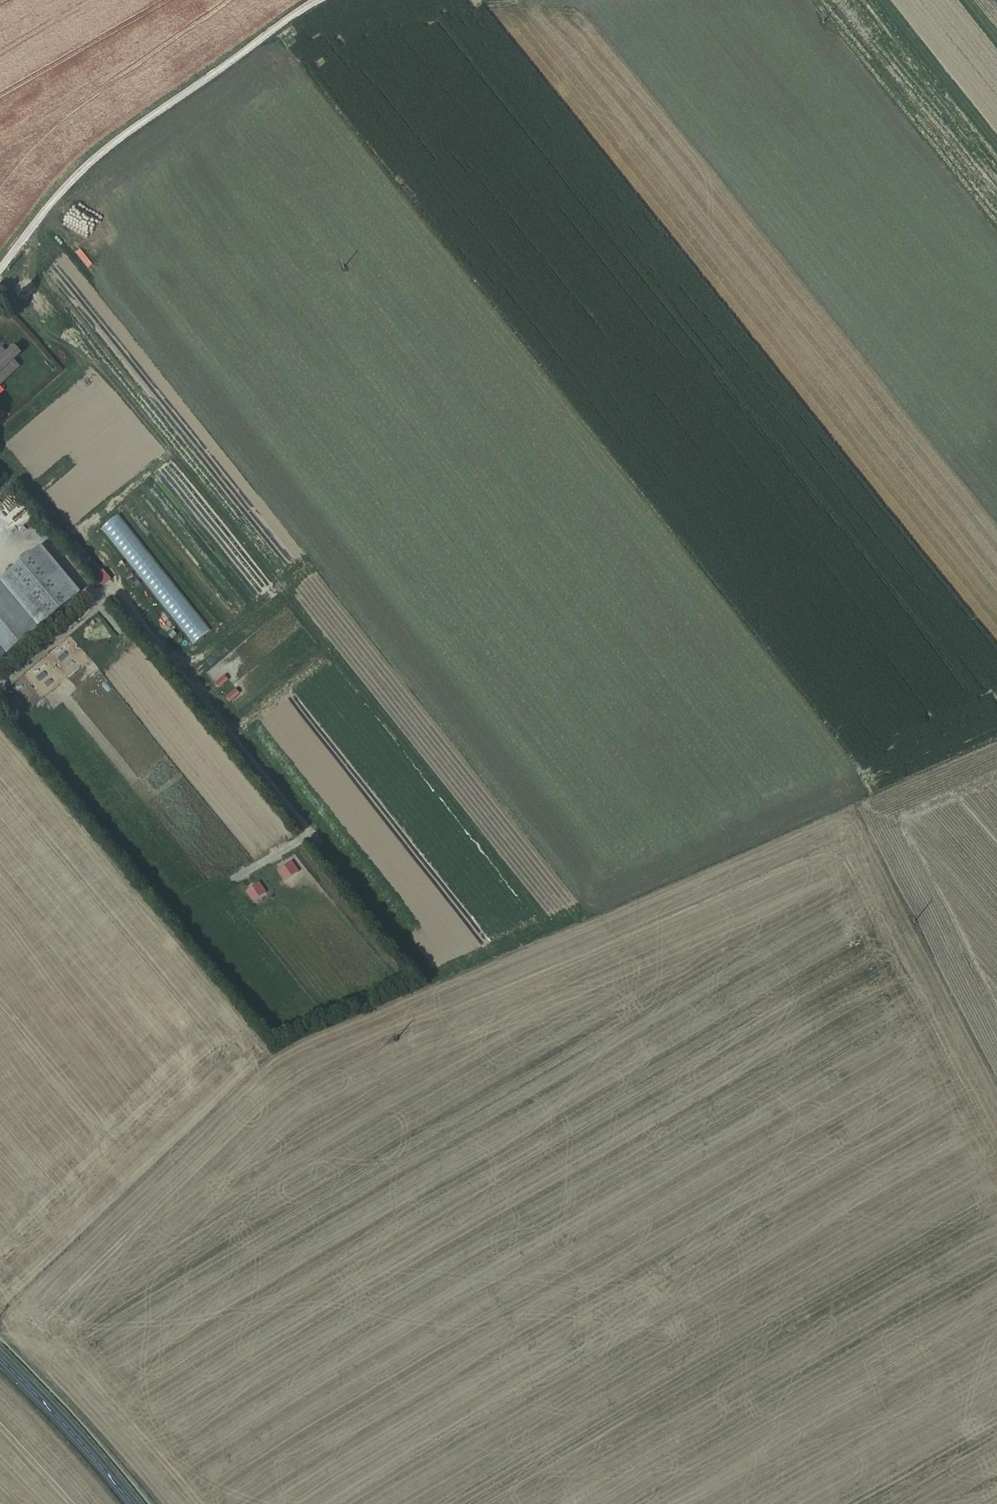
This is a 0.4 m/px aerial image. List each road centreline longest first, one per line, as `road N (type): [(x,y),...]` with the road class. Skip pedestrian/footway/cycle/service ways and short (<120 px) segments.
road 1 (tertiary): [(0,273),(79,172),(315,0)]
road 2 (tertiary): [(125,1503),(0,1364)]

